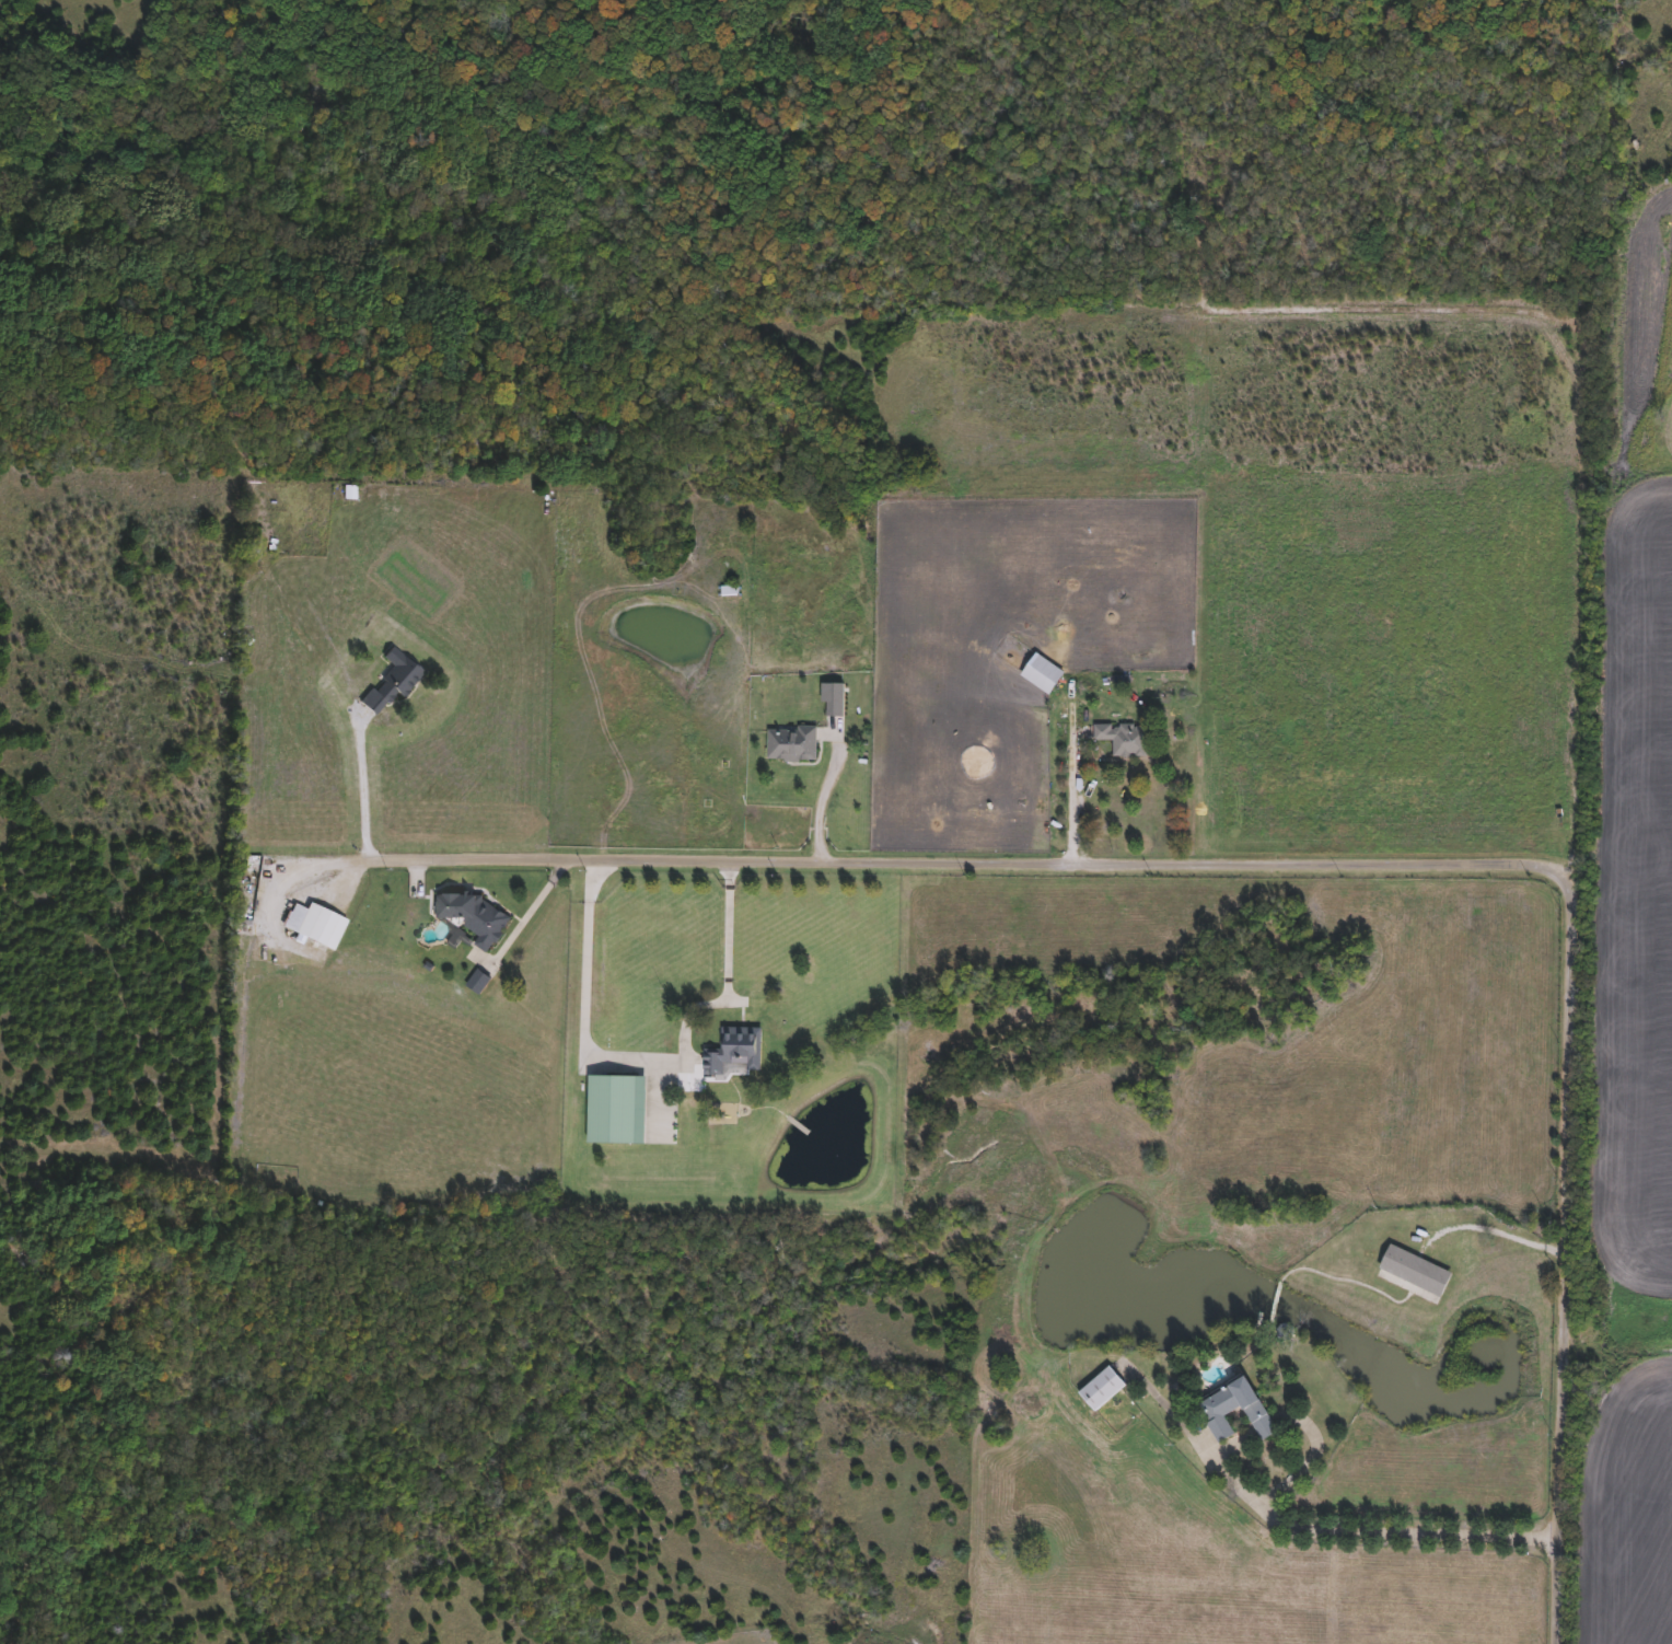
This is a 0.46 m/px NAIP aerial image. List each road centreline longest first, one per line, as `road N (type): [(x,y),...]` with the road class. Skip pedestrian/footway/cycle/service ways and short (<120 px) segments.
road 1 (residential): [(1555,1643),(1566,989),(1564,890),(1544,868),(353,862)]

